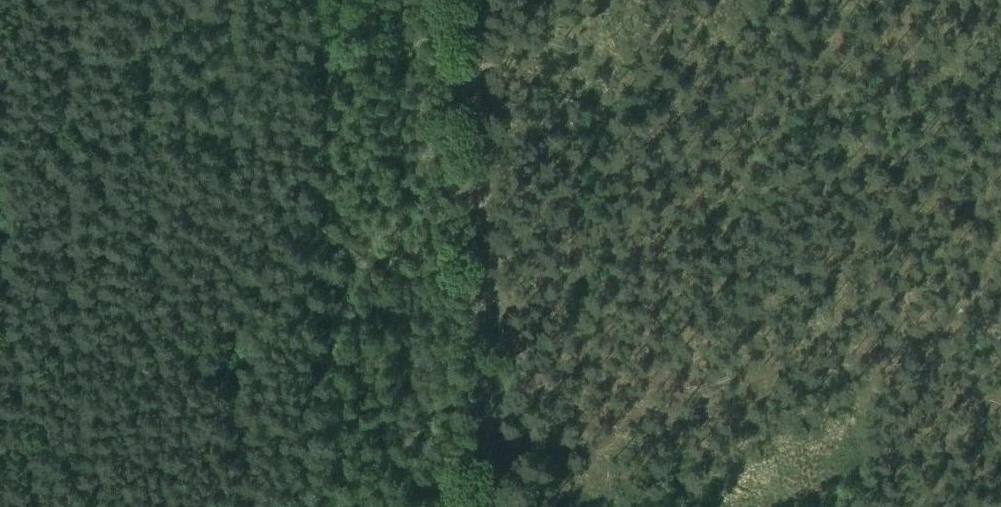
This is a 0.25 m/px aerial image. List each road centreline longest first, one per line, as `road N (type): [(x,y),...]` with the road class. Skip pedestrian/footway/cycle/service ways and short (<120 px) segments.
road 1 (track): [(487,506),(469,0)]

